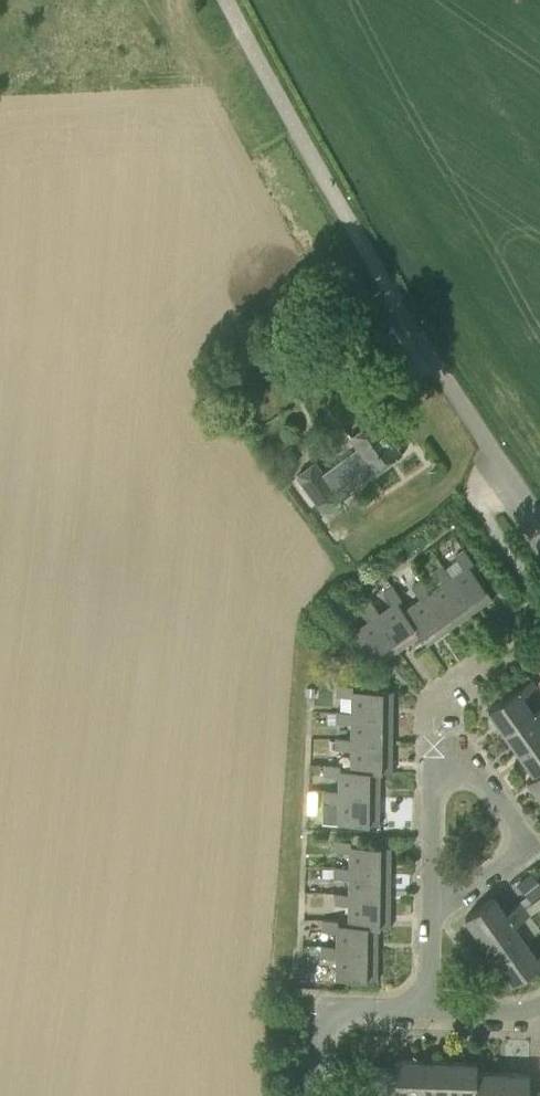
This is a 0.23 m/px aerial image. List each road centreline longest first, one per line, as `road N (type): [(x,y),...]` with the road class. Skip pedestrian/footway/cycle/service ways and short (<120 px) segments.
road 1 (residential): [(429,918),(513,858),(519,841),(515,816),(481,767),(440,768),(433,783)]
road 2 (unclassified): [(539,528),(405,319)]
road 3 (residential): [(427,1008),(329,1005),(312,1095)]
road 4 (residential): [(433,783),(429,918)]

